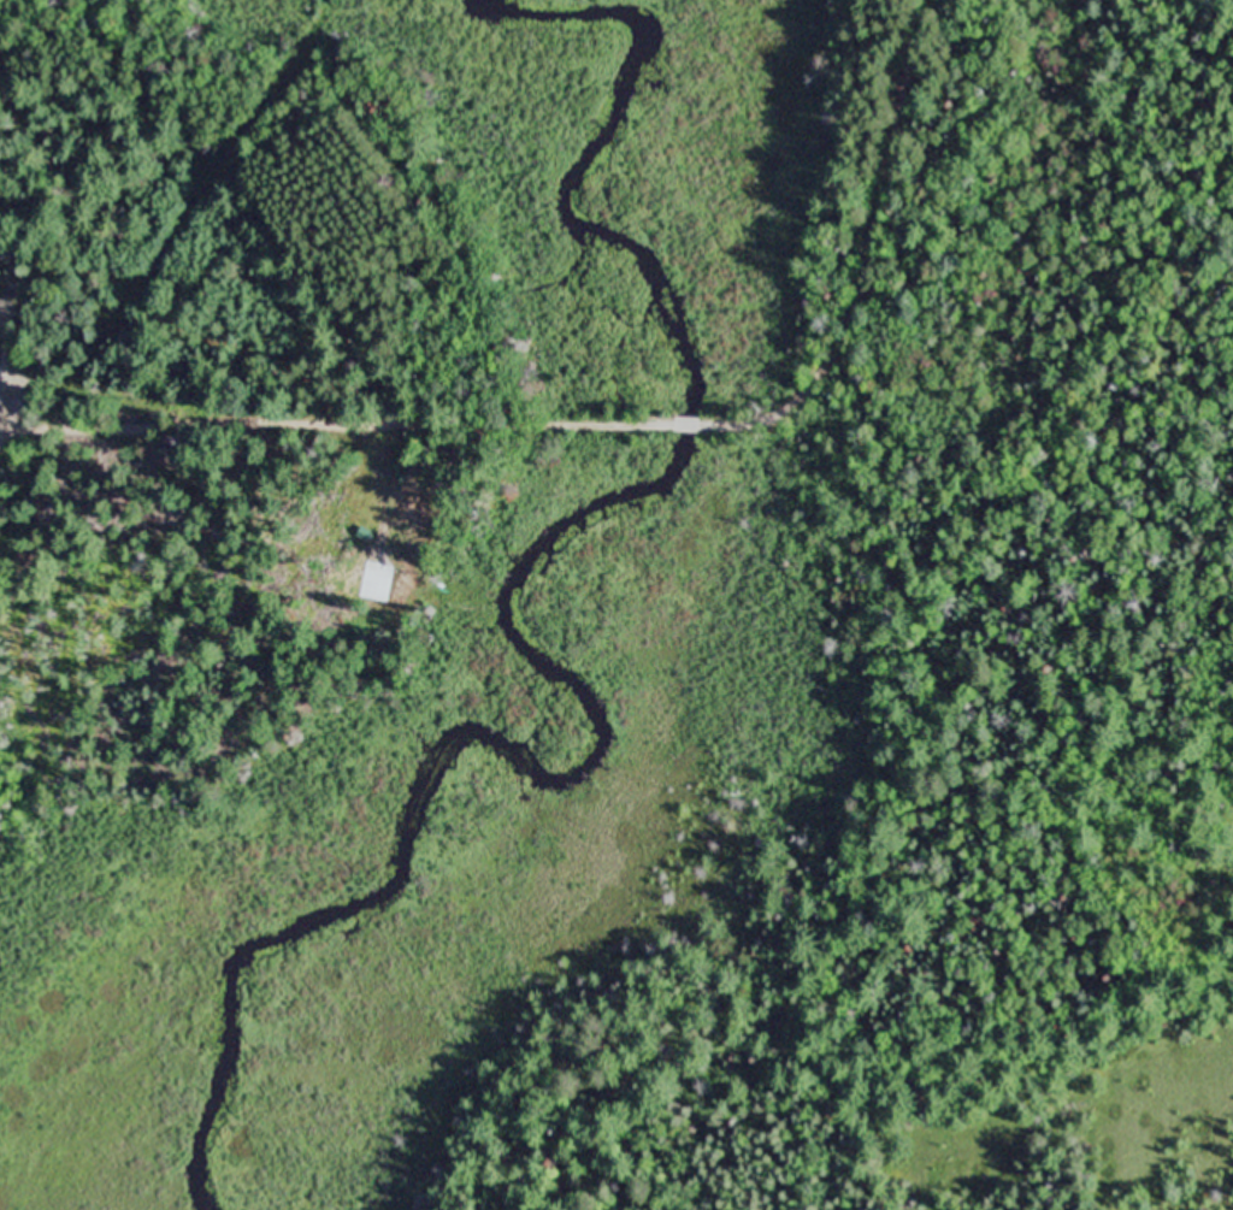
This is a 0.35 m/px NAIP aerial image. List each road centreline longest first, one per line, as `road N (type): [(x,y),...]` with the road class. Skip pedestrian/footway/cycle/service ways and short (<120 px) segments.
road 1 (residential): [(0,410),(153,429),(671,424)]
road 2 (residential): [(696,424),(774,415),(821,373),(866,264),(928,0)]

